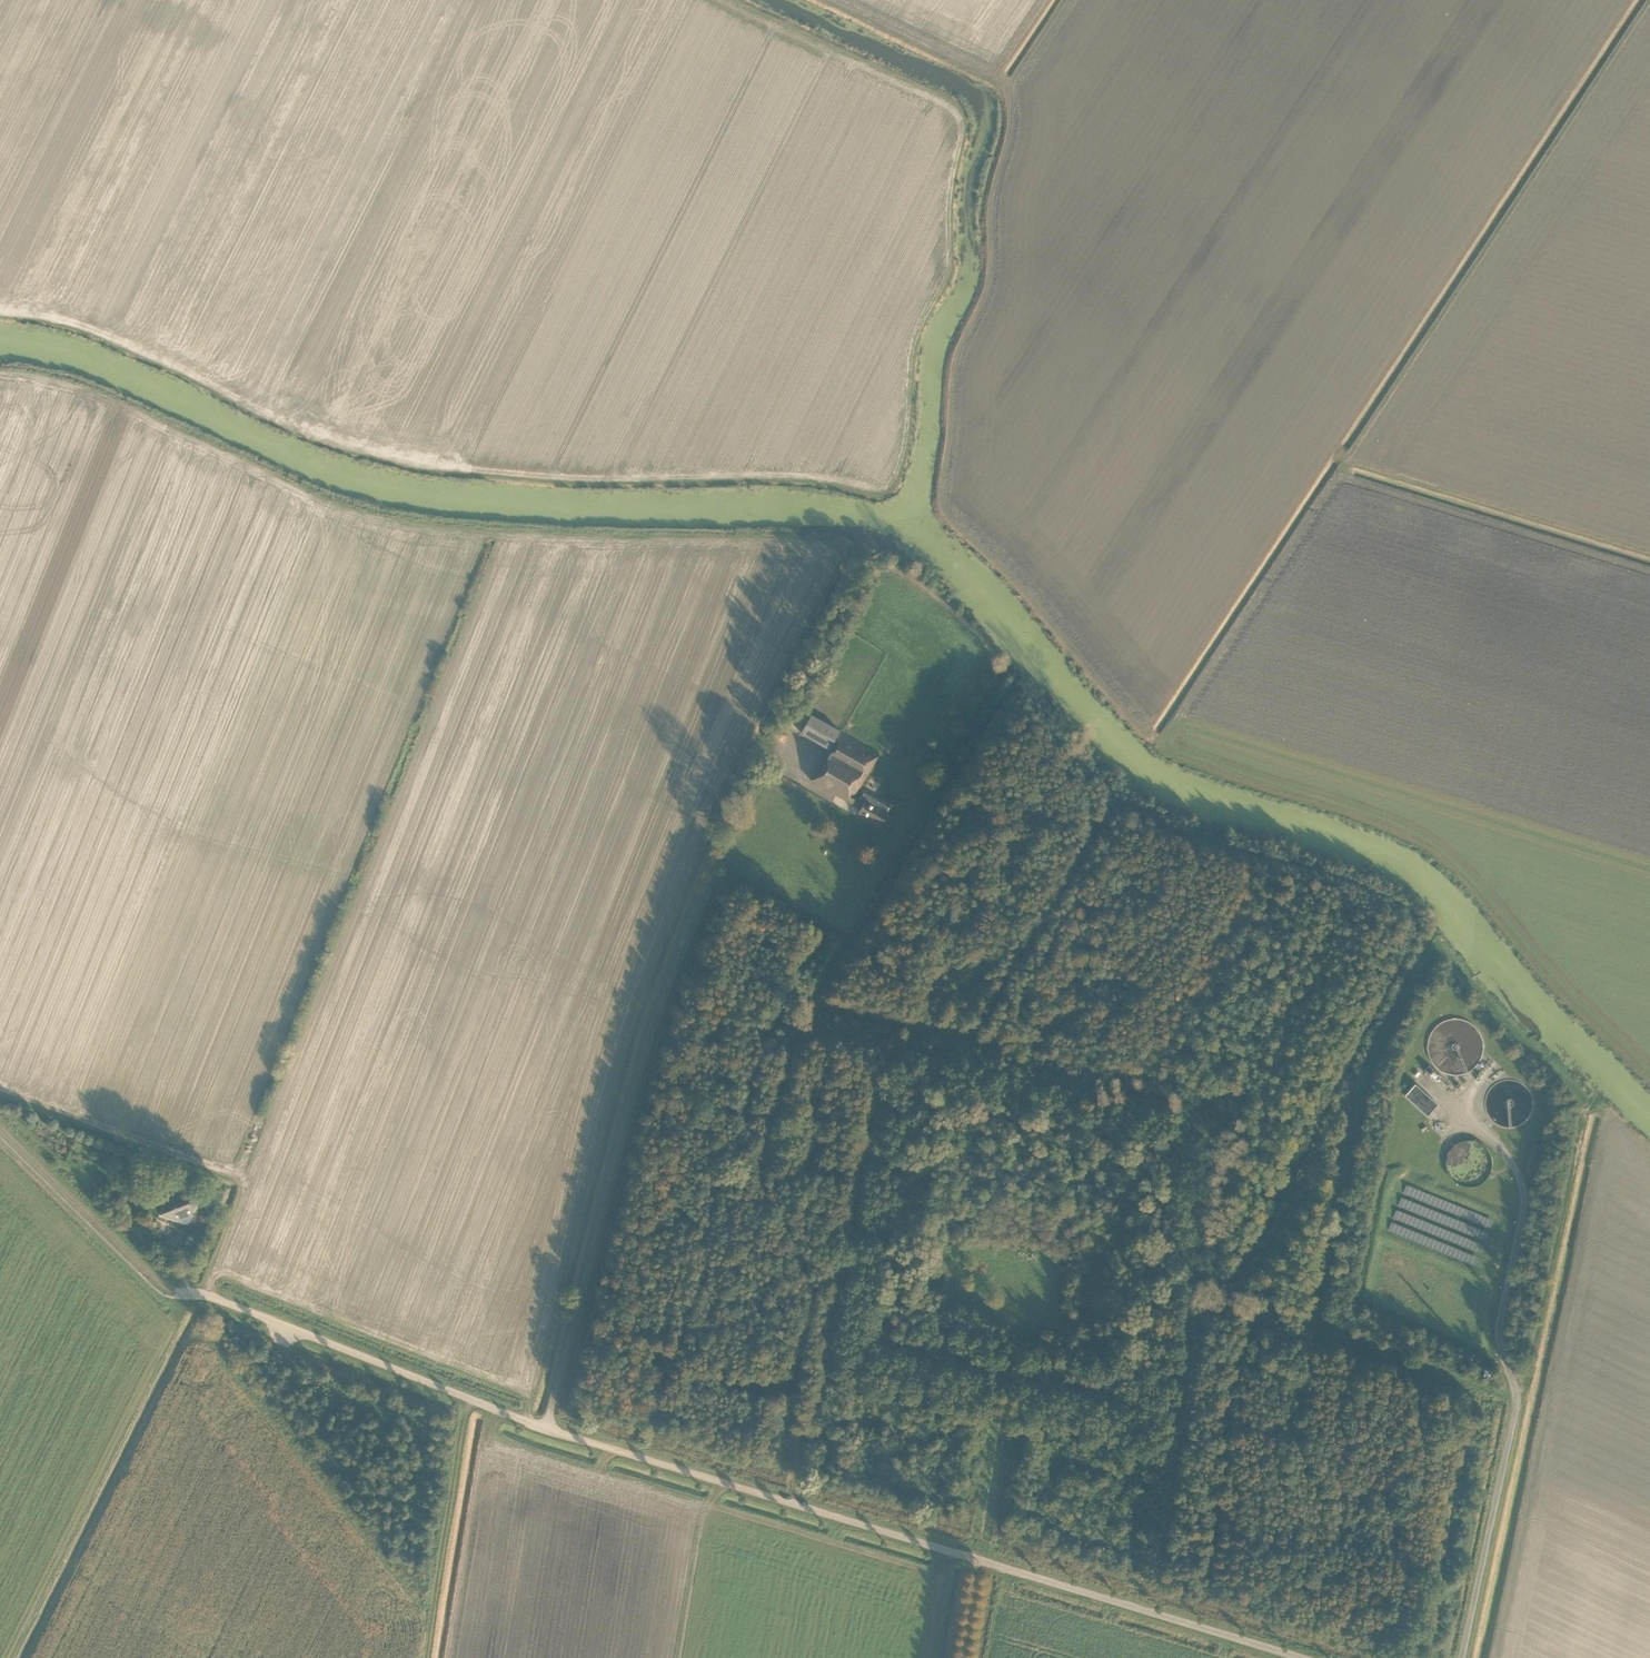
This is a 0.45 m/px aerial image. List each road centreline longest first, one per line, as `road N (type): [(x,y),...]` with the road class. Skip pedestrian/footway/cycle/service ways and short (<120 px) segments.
road 1 (unclassified): [(1304,1657),(546,1428),(219,1298),(176,1295)]
road 2 (track): [(1590,1105),(1537,1344),(1517,1398)]
road 3 (track): [(428,1657),(468,1400)]
road 4 (track): [(176,1295),(0,1124)]

